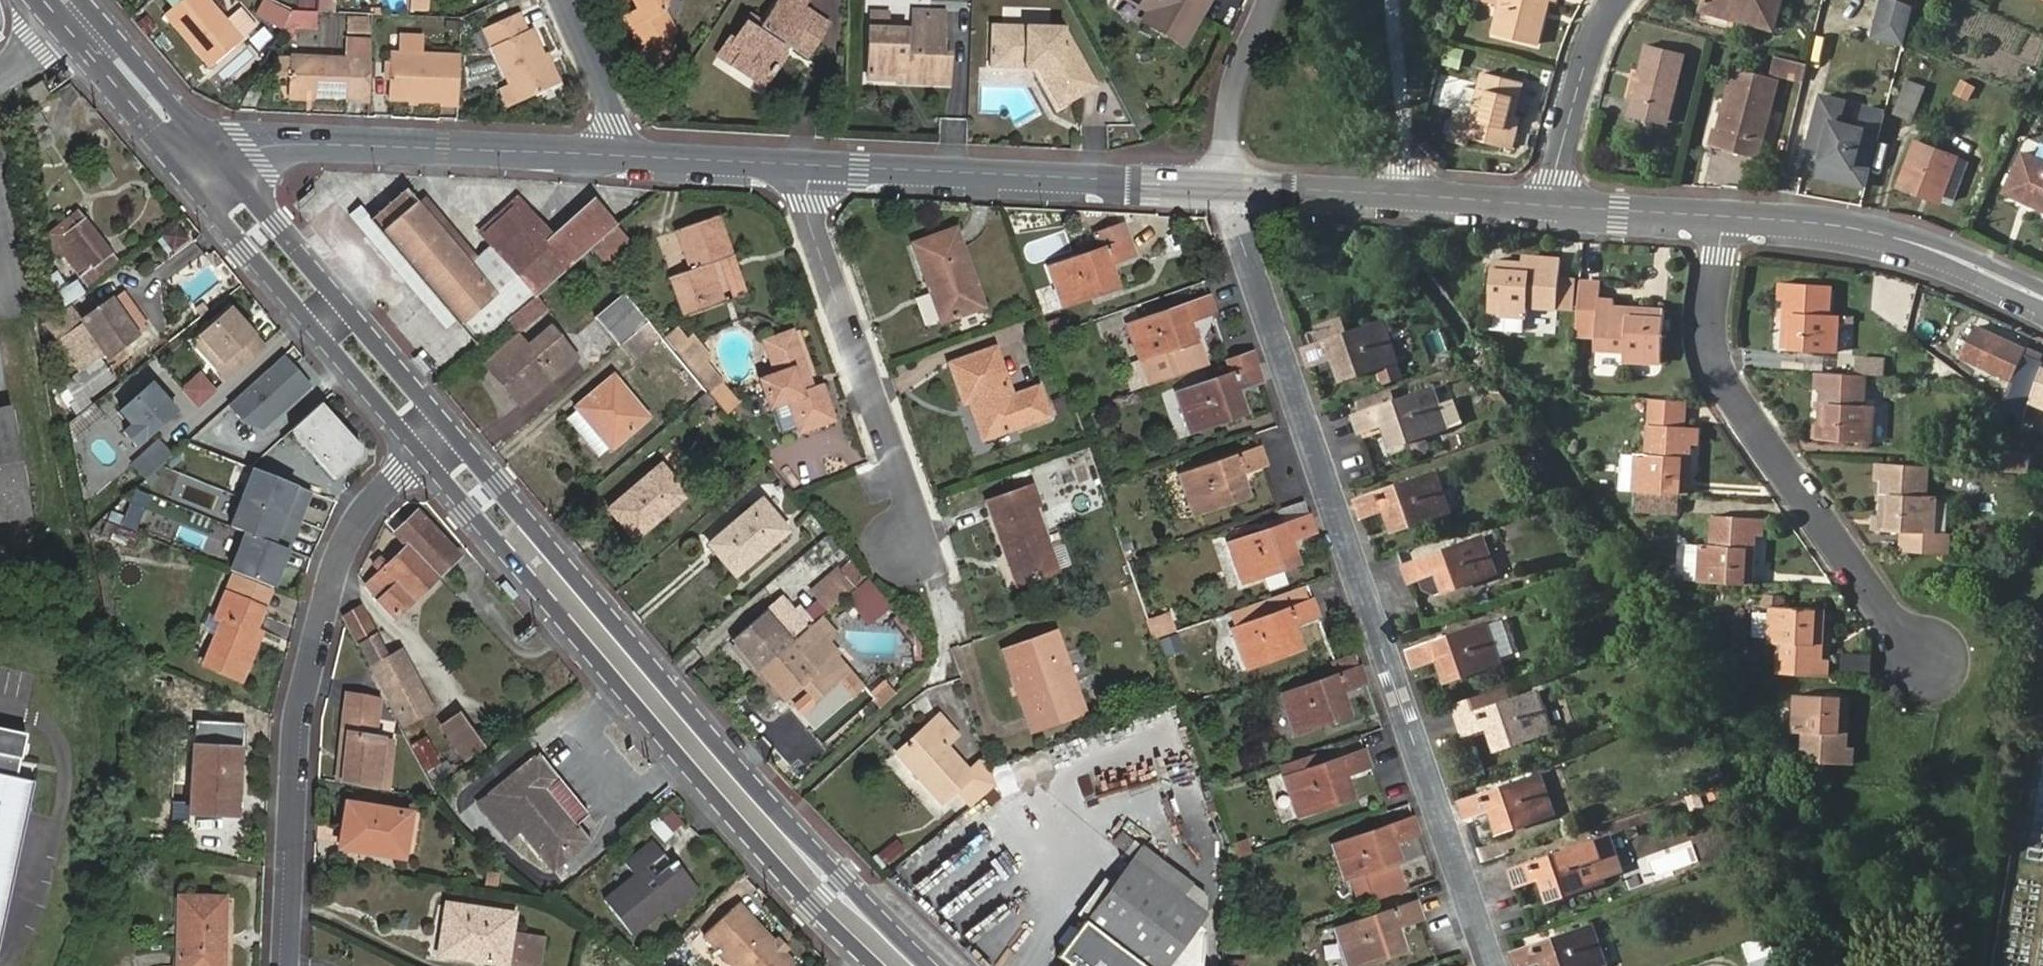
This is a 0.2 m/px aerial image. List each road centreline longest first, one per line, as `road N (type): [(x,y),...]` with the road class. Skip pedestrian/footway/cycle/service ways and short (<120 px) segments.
road 1 (residential): [(1496,965),(1229,191)]
road 2 (secondary): [(880,944),(705,753),(439,438)]
road 3 (residential): [(289,965),(305,724),(330,597),(367,518),(439,438)]
road 4 (residential): [(1920,656),(1714,357),(1708,315),(1724,218)]
road 5 (residential): [(960,635),(814,216),(814,167)]
road 6 (tertiary): [(623,156),(290,145),(255,148),(212,170)]
road 7 (tertiary): [(1229,191),(814,167)]
road 8 (secondary): [(439,438),(212,170)]
road 9 (tertiary): [(2042,296),(1926,246),(1855,229),(1724,218)]
road 10 (tertiary): [(1551,209),(1229,191)]
road 11 (residential): [(1626,0),(1596,53),(1551,209)]
road 12 (secondary): [(212,170),(71,0)]
road 13 (track): [(1401,0),(1414,198)]
road 14 (residential): [(1229,191),(1244,72),(1274,0)]
road 15 (tertiary): [(814,167),(623,156)]
road 16 (tertiary): [(1724,218),(1551,209)]
road 17 (residential): [(623,156),(610,82),(568,0)]

